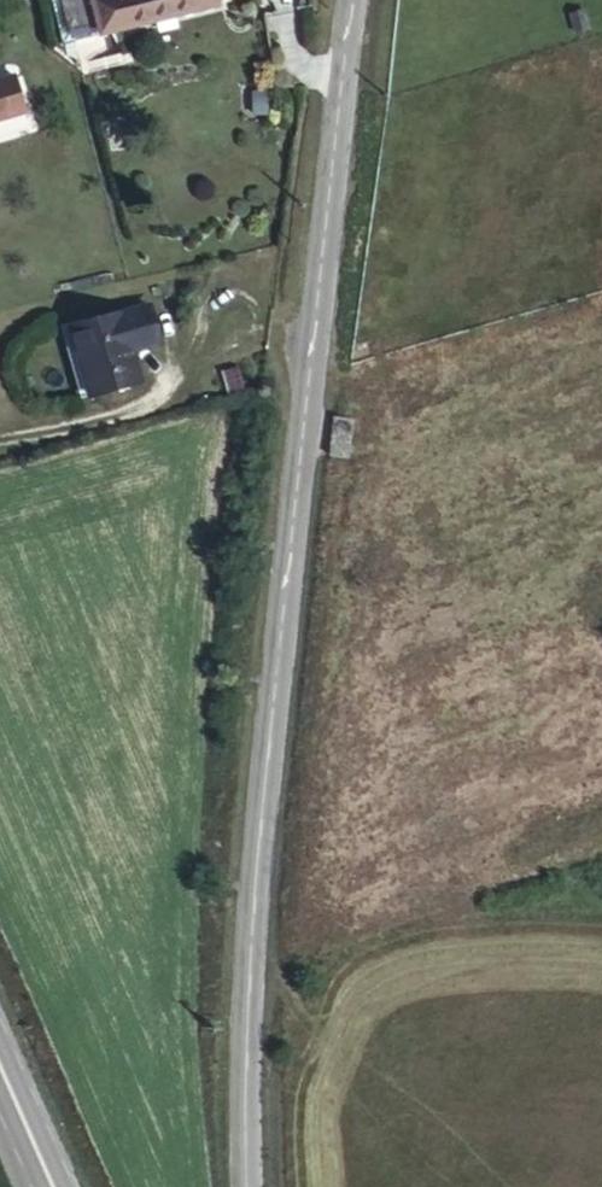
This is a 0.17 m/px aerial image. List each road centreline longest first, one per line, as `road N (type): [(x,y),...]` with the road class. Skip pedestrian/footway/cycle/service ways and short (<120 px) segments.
road 1 (tertiary): [(258,1186),(244,993),(350,0)]

